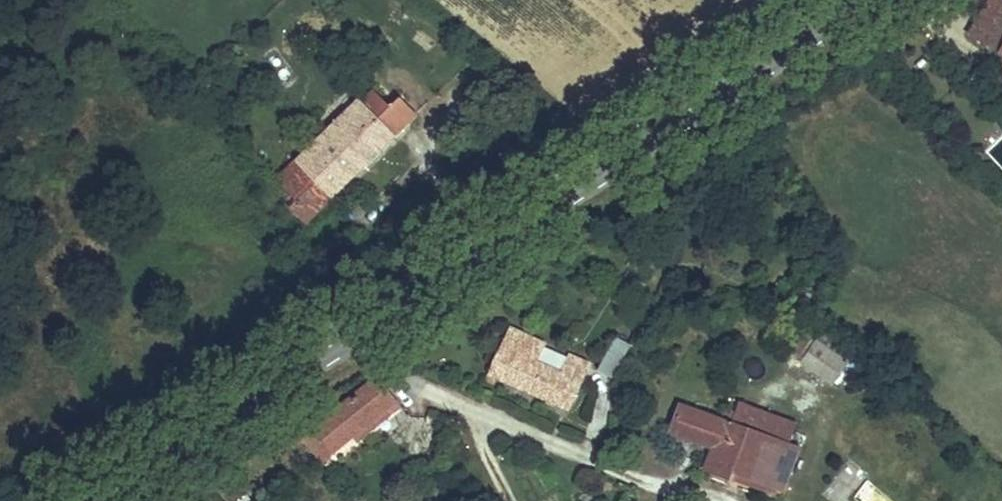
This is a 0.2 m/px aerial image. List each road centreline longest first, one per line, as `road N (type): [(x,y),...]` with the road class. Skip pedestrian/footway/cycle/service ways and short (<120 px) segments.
road 1 (primary): [(896,0),(138,500)]

